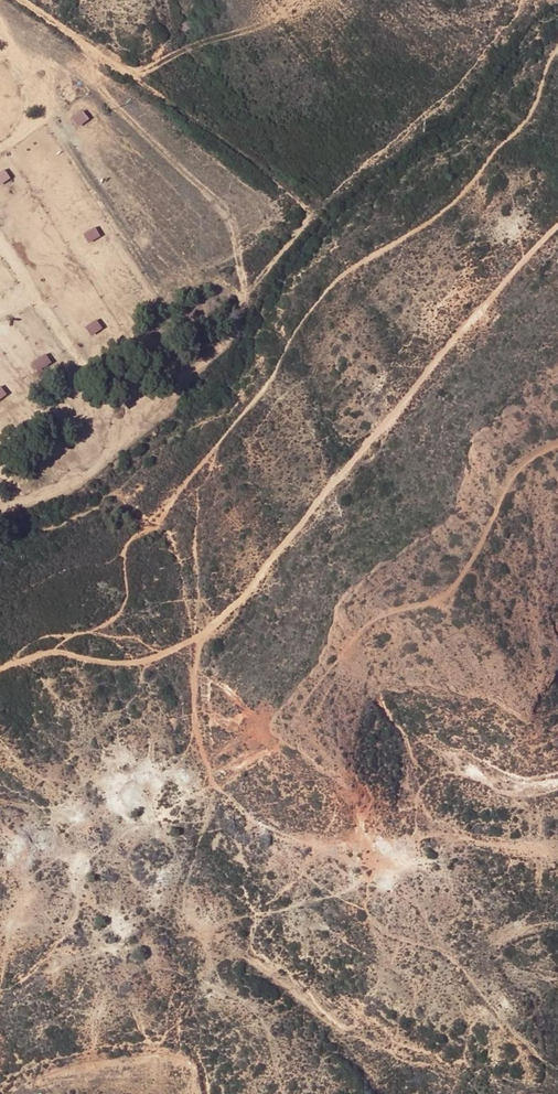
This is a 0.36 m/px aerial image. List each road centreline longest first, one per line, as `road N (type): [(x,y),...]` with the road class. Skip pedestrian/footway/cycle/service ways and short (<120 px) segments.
road 1 (track): [(557,49),(530,113),(466,192),(345,275),(283,346),(260,398),(131,536),(127,588),(115,616),(0,676)]
road 2 (track): [(557,444),(508,478),(474,554),(443,592),(385,615),(365,632),(360,666),(369,674)]

